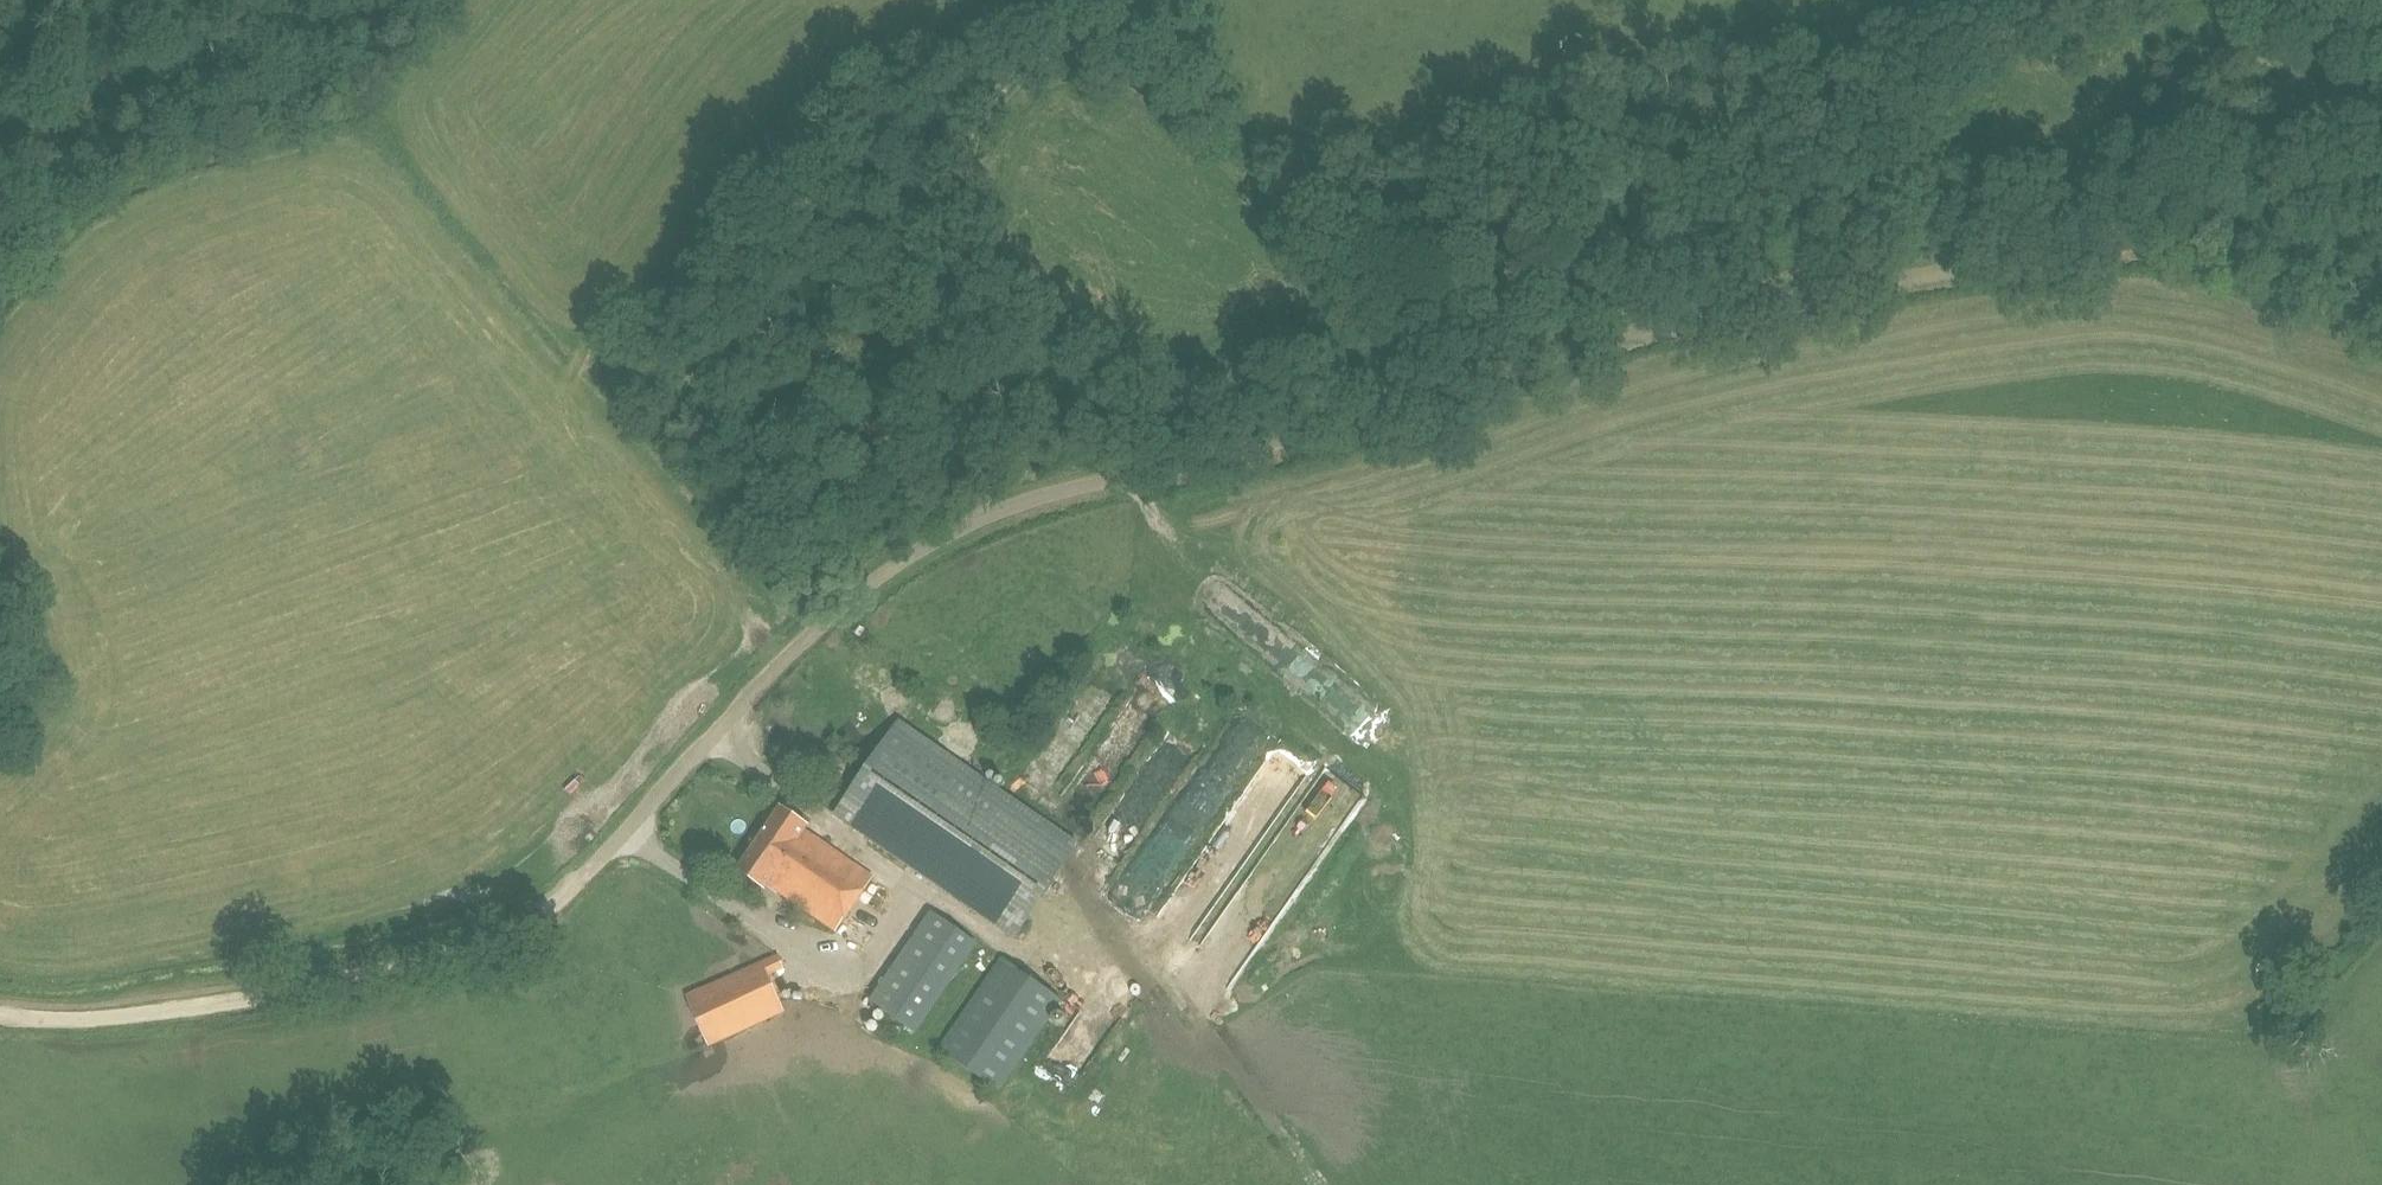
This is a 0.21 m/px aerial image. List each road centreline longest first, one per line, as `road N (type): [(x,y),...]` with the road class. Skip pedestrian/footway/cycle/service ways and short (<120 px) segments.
road 1 (unclassified): [(2381,208),(2250,216),(1808,293),(1595,340),(1227,450),(999,502),(905,552),(814,630),(718,729),(634,833)]
road 2 (track): [(634,833),(515,932),(443,956),(155,1014),(82,1022),(0,1015)]

